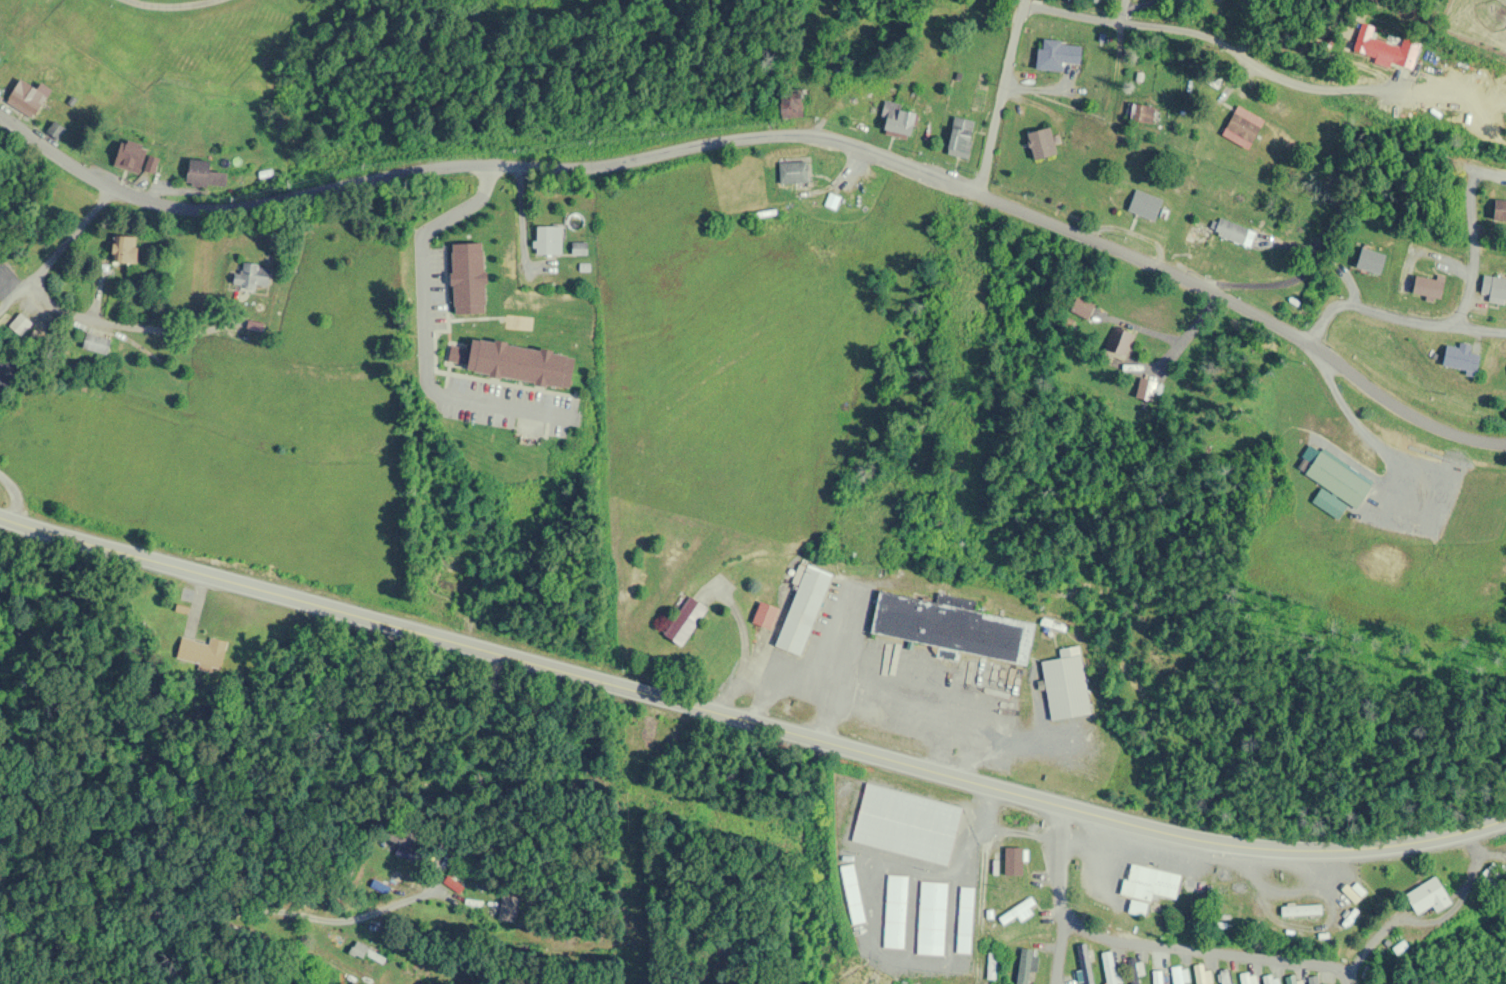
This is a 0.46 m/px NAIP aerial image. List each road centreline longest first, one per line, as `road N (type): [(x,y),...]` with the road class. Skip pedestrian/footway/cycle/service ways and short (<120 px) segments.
road 1 (residential): [(1505,442),(1441,432),(1369,392),(1314,347),(984,195),(809,131),(616,161),(450,166),(211,202),(111,190),(0,112)]
road 2 (primary): [(1505,822),(1400,850),(1240,848),(1040,802),(46,532),(0,511)]
road 3 (residential): [(1389,90),(1313,90),(1193,31),(1024,8)]
road 4 (residential): [(0,927),(187,914),(287,983)]
road 5 (residential): [(1347,983),(1344,973),(1325,966),(1113,942),(1064,927)]
road 6 (residential): [(25,284),(71,314),(122,328),(200,333),(229,318)]
road 7 (residential): [(984,195),(1025,0)]
road 8 (residential): [(1336,308),(1505,326)]
road 9 (residential): [(0,311),(111,190)]
road 10 (residential): [(1471,172),(1454,324)]
road 11 (residential): [(1040,802),(1064,927)]

